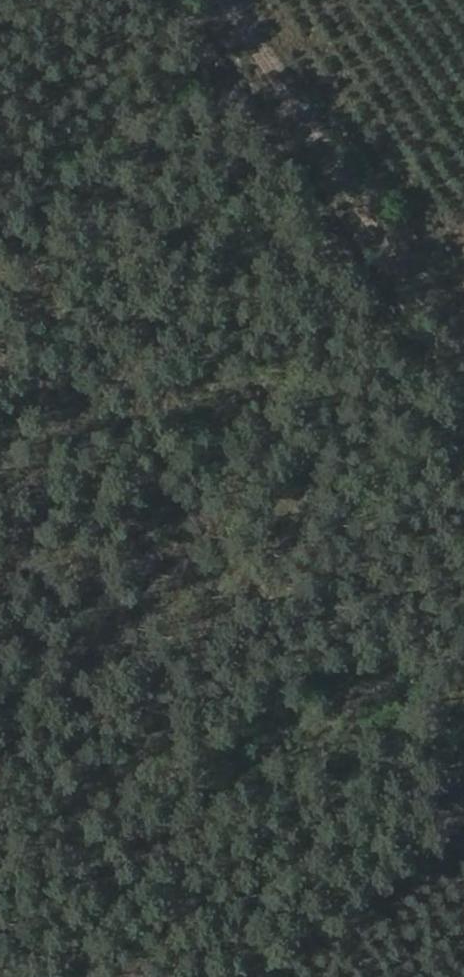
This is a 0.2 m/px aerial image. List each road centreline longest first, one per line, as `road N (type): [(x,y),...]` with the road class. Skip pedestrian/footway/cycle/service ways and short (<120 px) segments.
road 1 (track): [(232,0),(463,344)]

